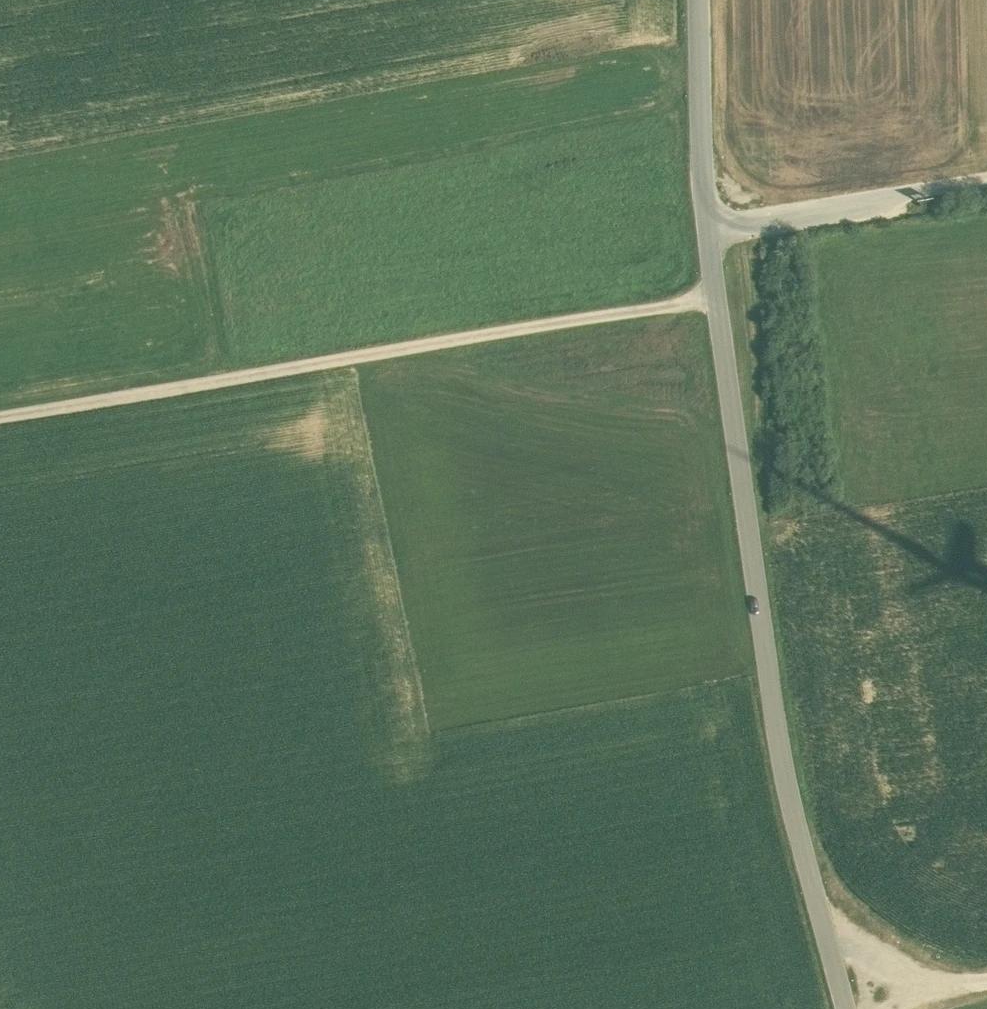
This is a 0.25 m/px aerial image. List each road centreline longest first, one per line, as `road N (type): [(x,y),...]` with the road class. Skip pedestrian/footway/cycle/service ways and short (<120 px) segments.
road 1 (tertiary): [(700,0),(704,192),(776,722),(847,1008)]
road 2 (track): [(0,415),(718,302)]
road 3 (track): [(709,236),(986,190)]
road 4 (track): [(986,959),(939,958),(840,907),(811,870)]

